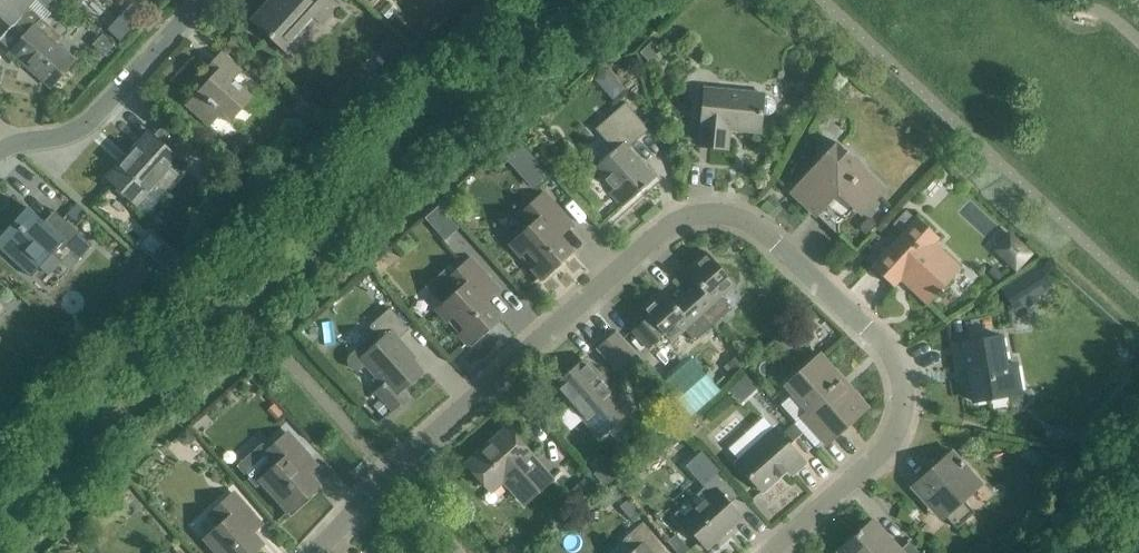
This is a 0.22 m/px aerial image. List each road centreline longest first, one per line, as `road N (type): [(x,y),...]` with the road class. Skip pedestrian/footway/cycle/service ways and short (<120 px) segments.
road 1 (residential): [(768,552),(887,454),(906,415),(892,360),(764,229),(690,227),(595,290),(389,472),(314,552)]
road 2 (residential): [(202,0),(86,129),(7,141)]

